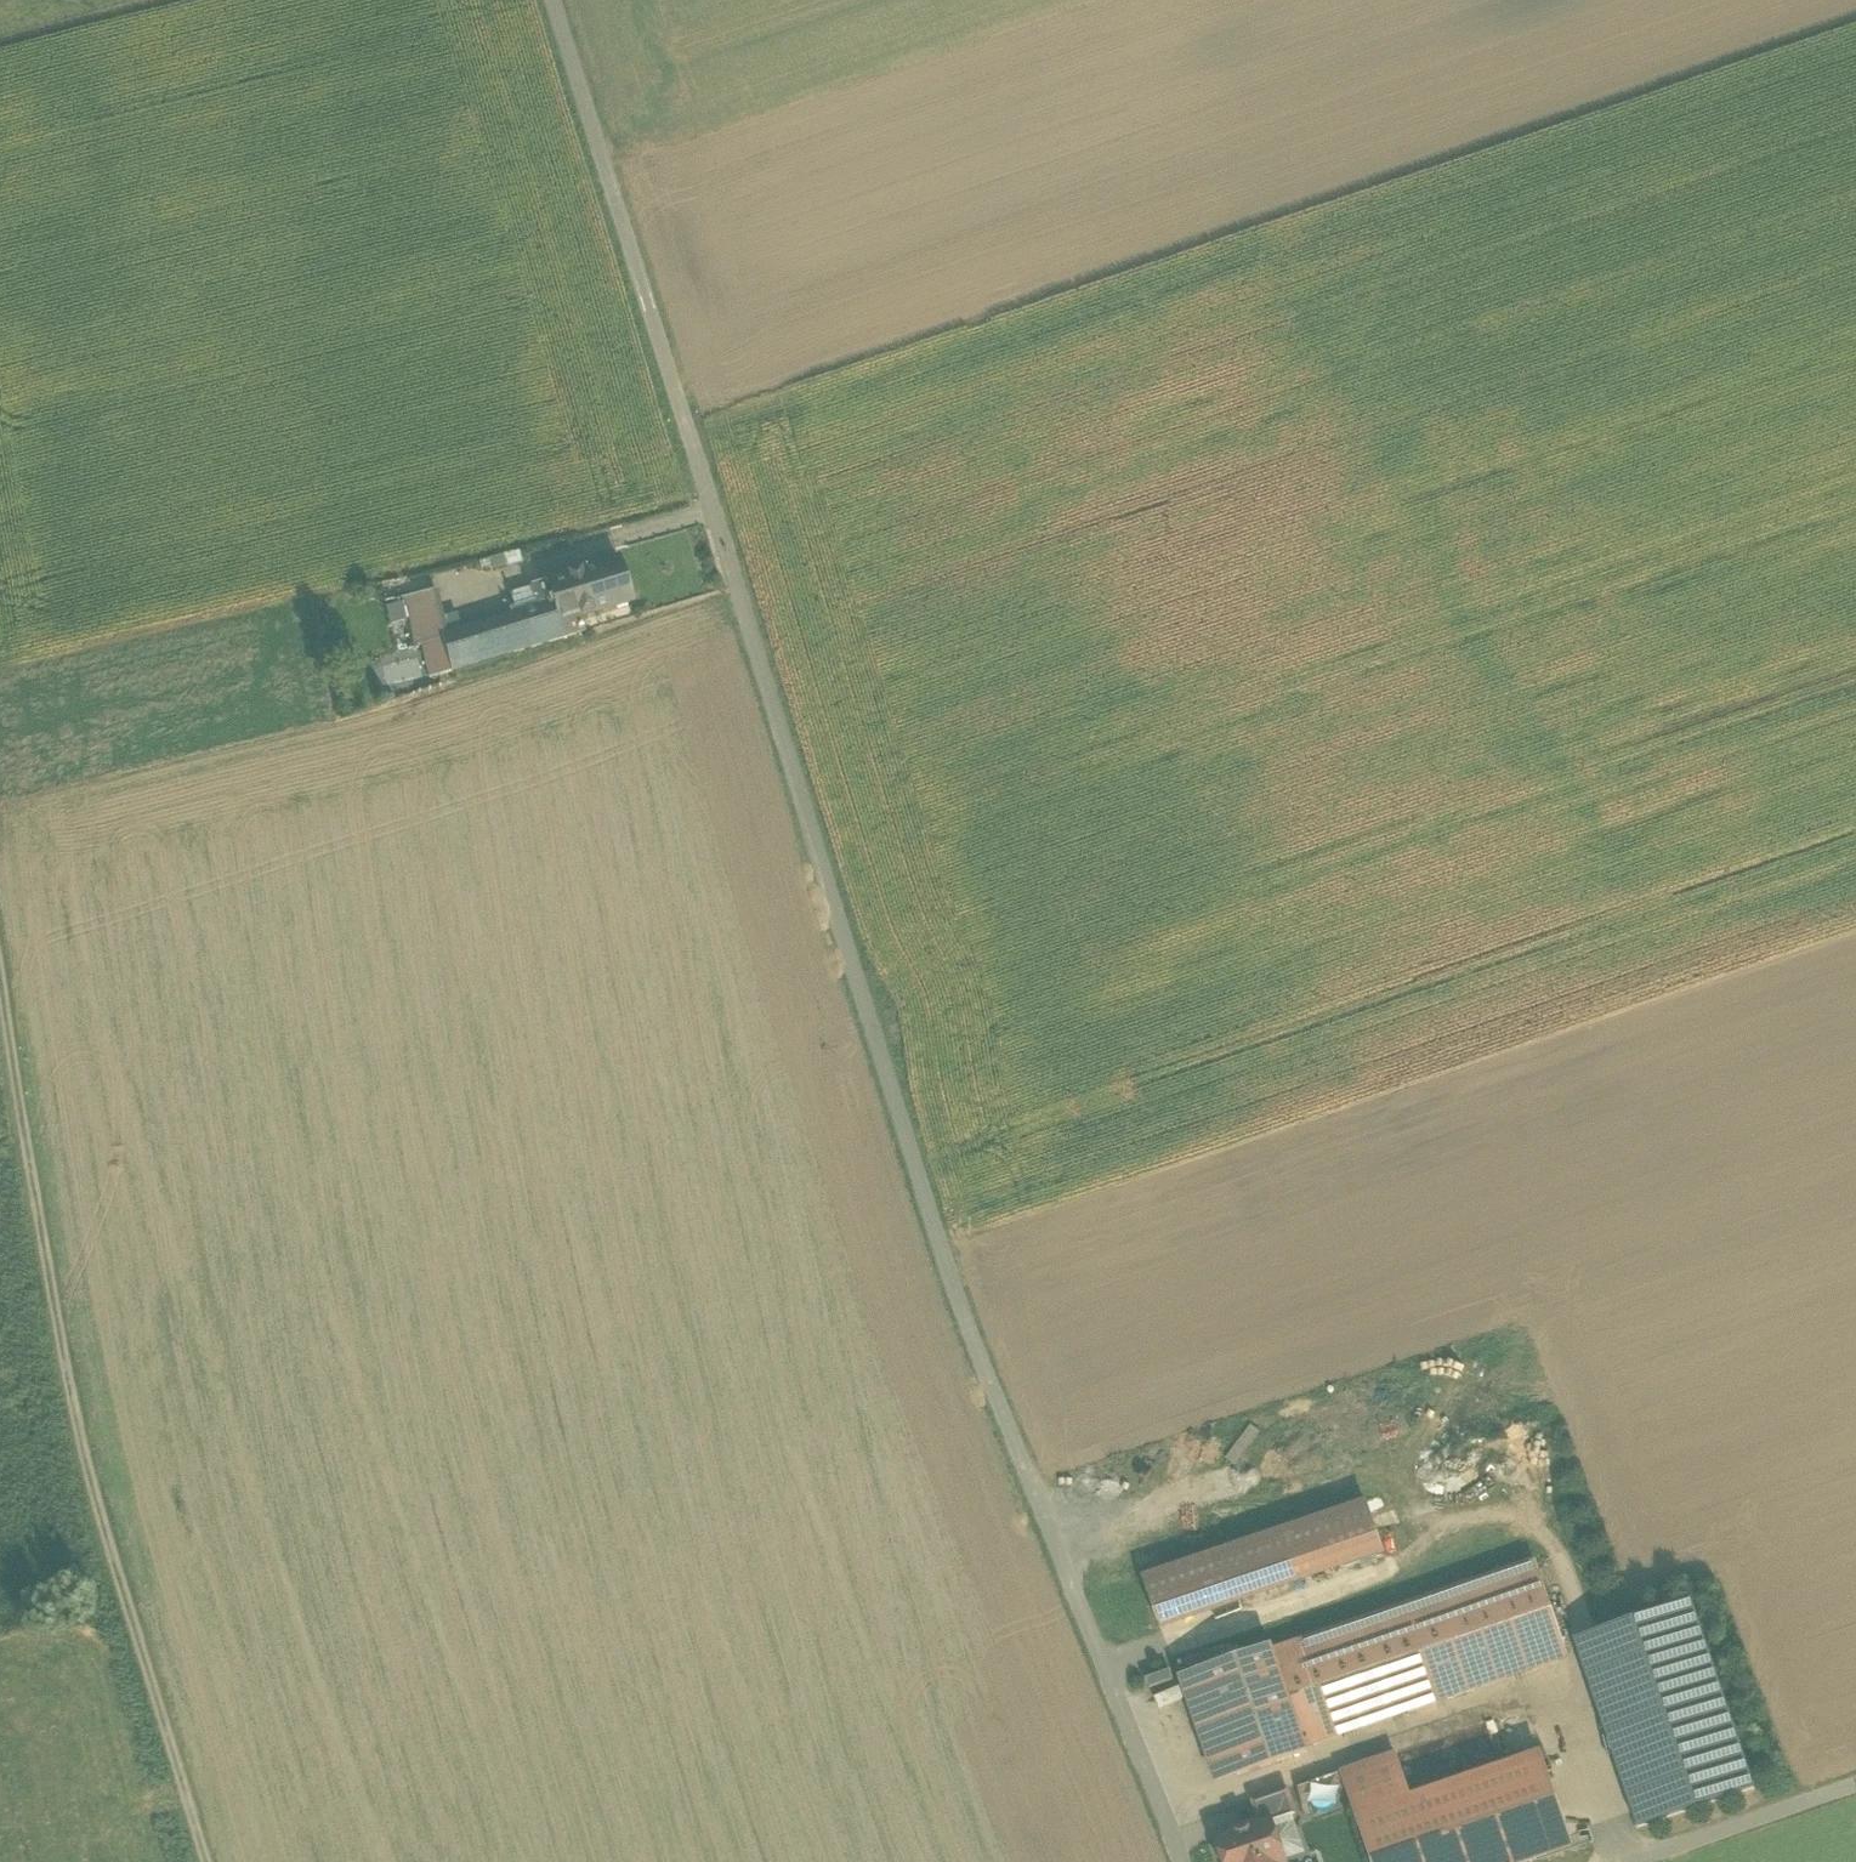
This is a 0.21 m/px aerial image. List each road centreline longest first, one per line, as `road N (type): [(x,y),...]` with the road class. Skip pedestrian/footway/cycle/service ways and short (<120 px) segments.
road 1 (unclassified): [(553,0),(951,1293),(1182,1861)]
road 2 (track): [(0,966),(23,1136),(94,1485),(207,1861)]
road 3 (unclassified): [(1619,1861),(1855,1780)]

